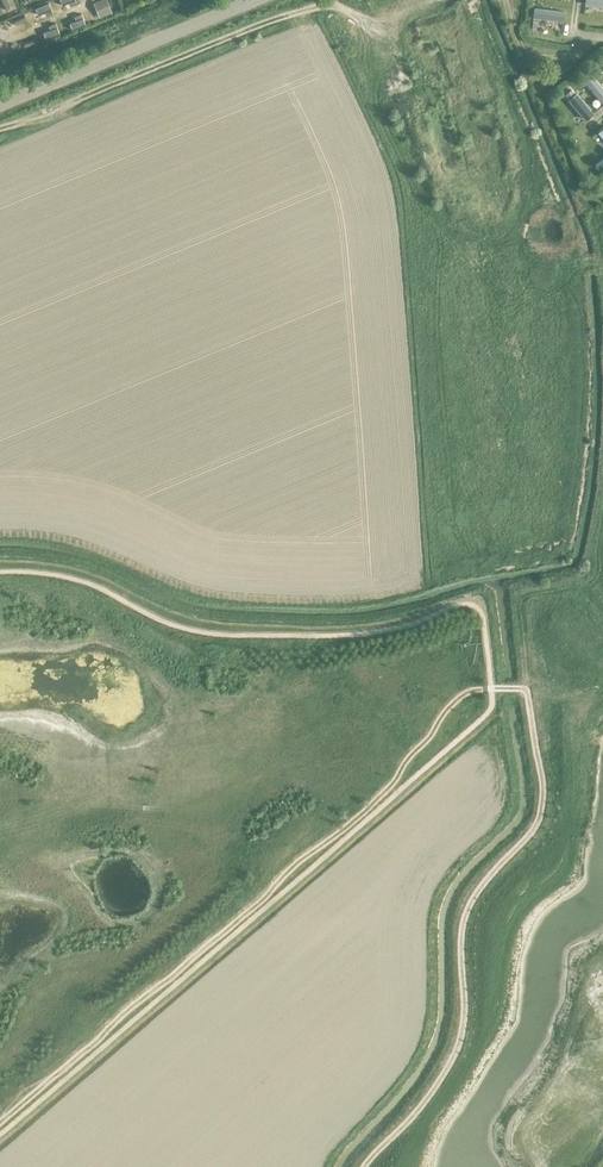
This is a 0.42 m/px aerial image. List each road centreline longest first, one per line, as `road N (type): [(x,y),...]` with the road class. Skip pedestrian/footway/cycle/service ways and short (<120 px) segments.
road 1 (tertiary): [(0,107),(258,0)]

